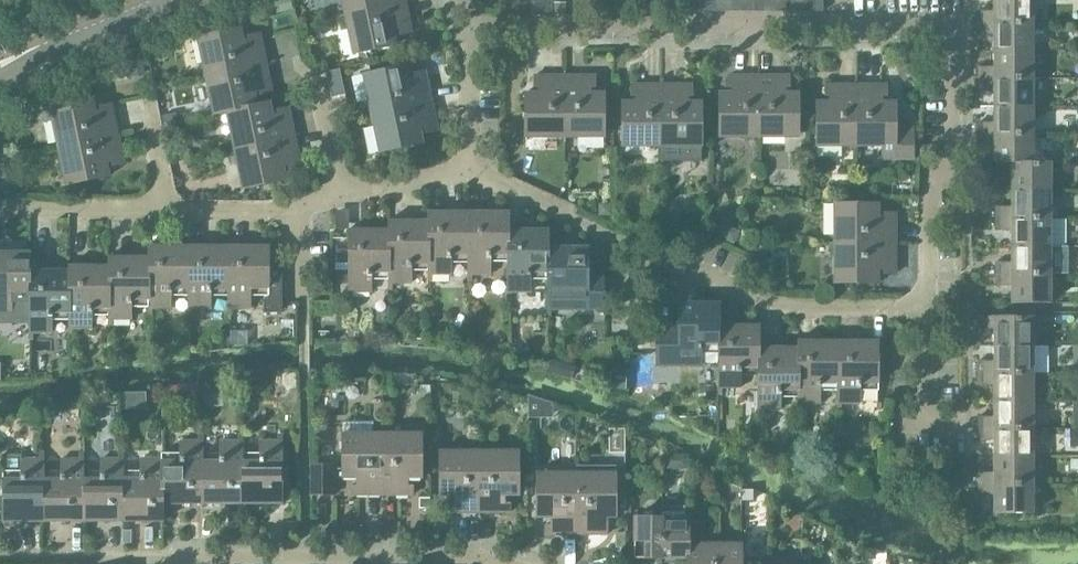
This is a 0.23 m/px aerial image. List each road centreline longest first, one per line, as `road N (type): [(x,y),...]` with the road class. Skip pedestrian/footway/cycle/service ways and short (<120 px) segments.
road 1 (residential): [(930,312),(931,197),(955,156),(955,32),(475,30)]
road 2 (residential): [(177,558),(501,563)]
road 3 (residential): [(930,312),(784,312),(634,251)]
road 4 (tertiary): [(0,83),(179,0)]
road 5 (residential): [(634,251),(476,174)]
road 6 (residential): [(16,559),(177,558)]
road 7 (residential): [(13,212),(167,214)]
road 8 (residential): [(476,174),(475,30)]
road 9 (residential): [(347,205),(476,174)]
road 10 (residential): [(167,214),(296,209)]

